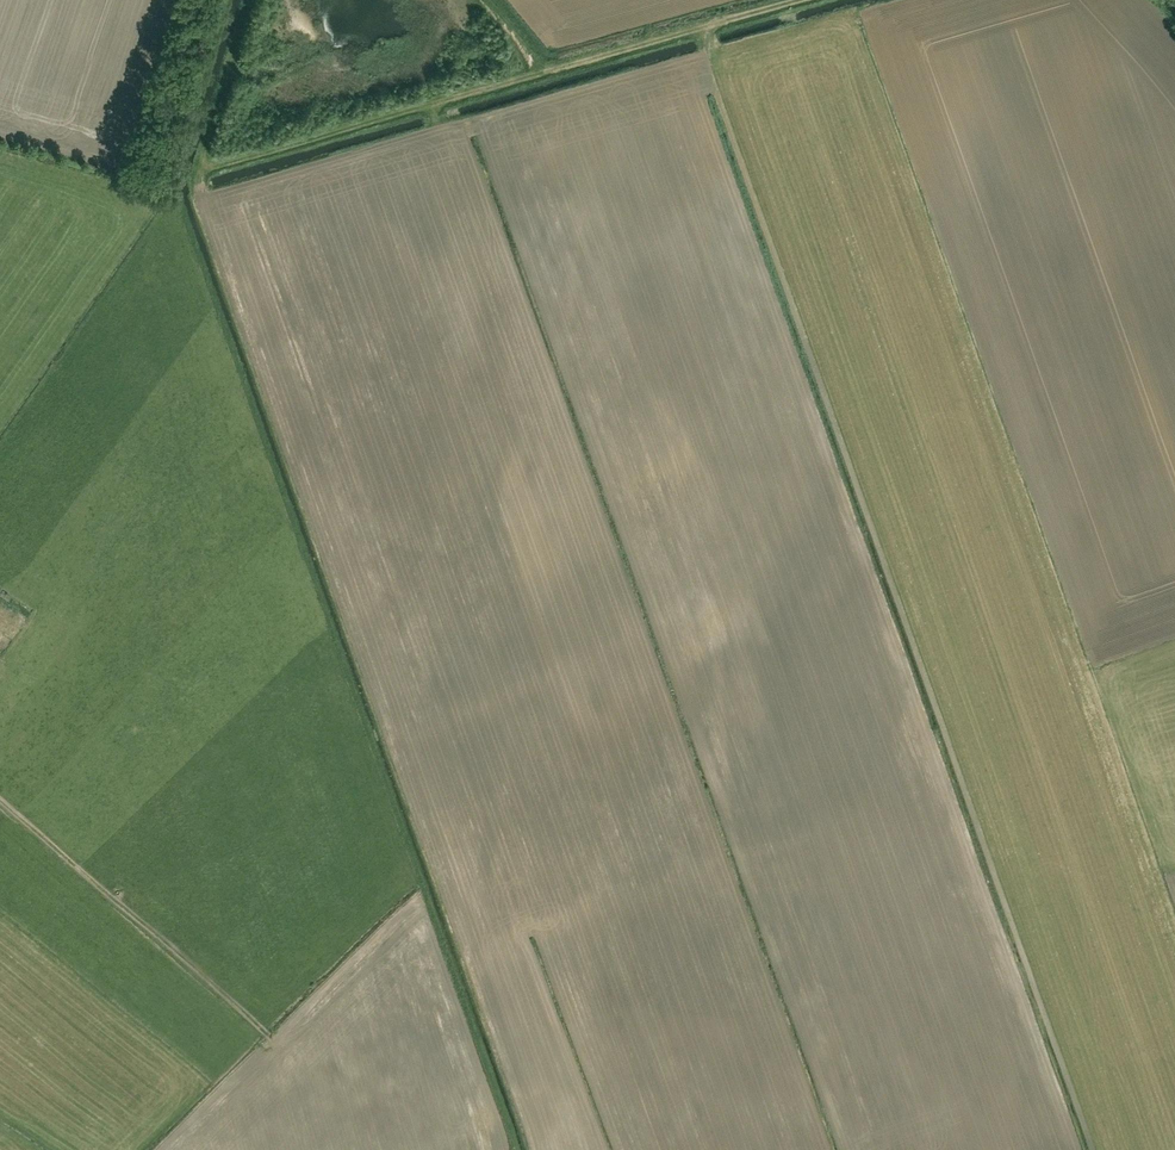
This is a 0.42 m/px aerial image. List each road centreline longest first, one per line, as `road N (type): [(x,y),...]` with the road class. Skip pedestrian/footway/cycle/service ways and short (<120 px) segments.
road 1 (track): [(439,102),(219,166),(205,152),(250,0)]
road 2 (track): [(802,0),(439,102),(435,128)]

